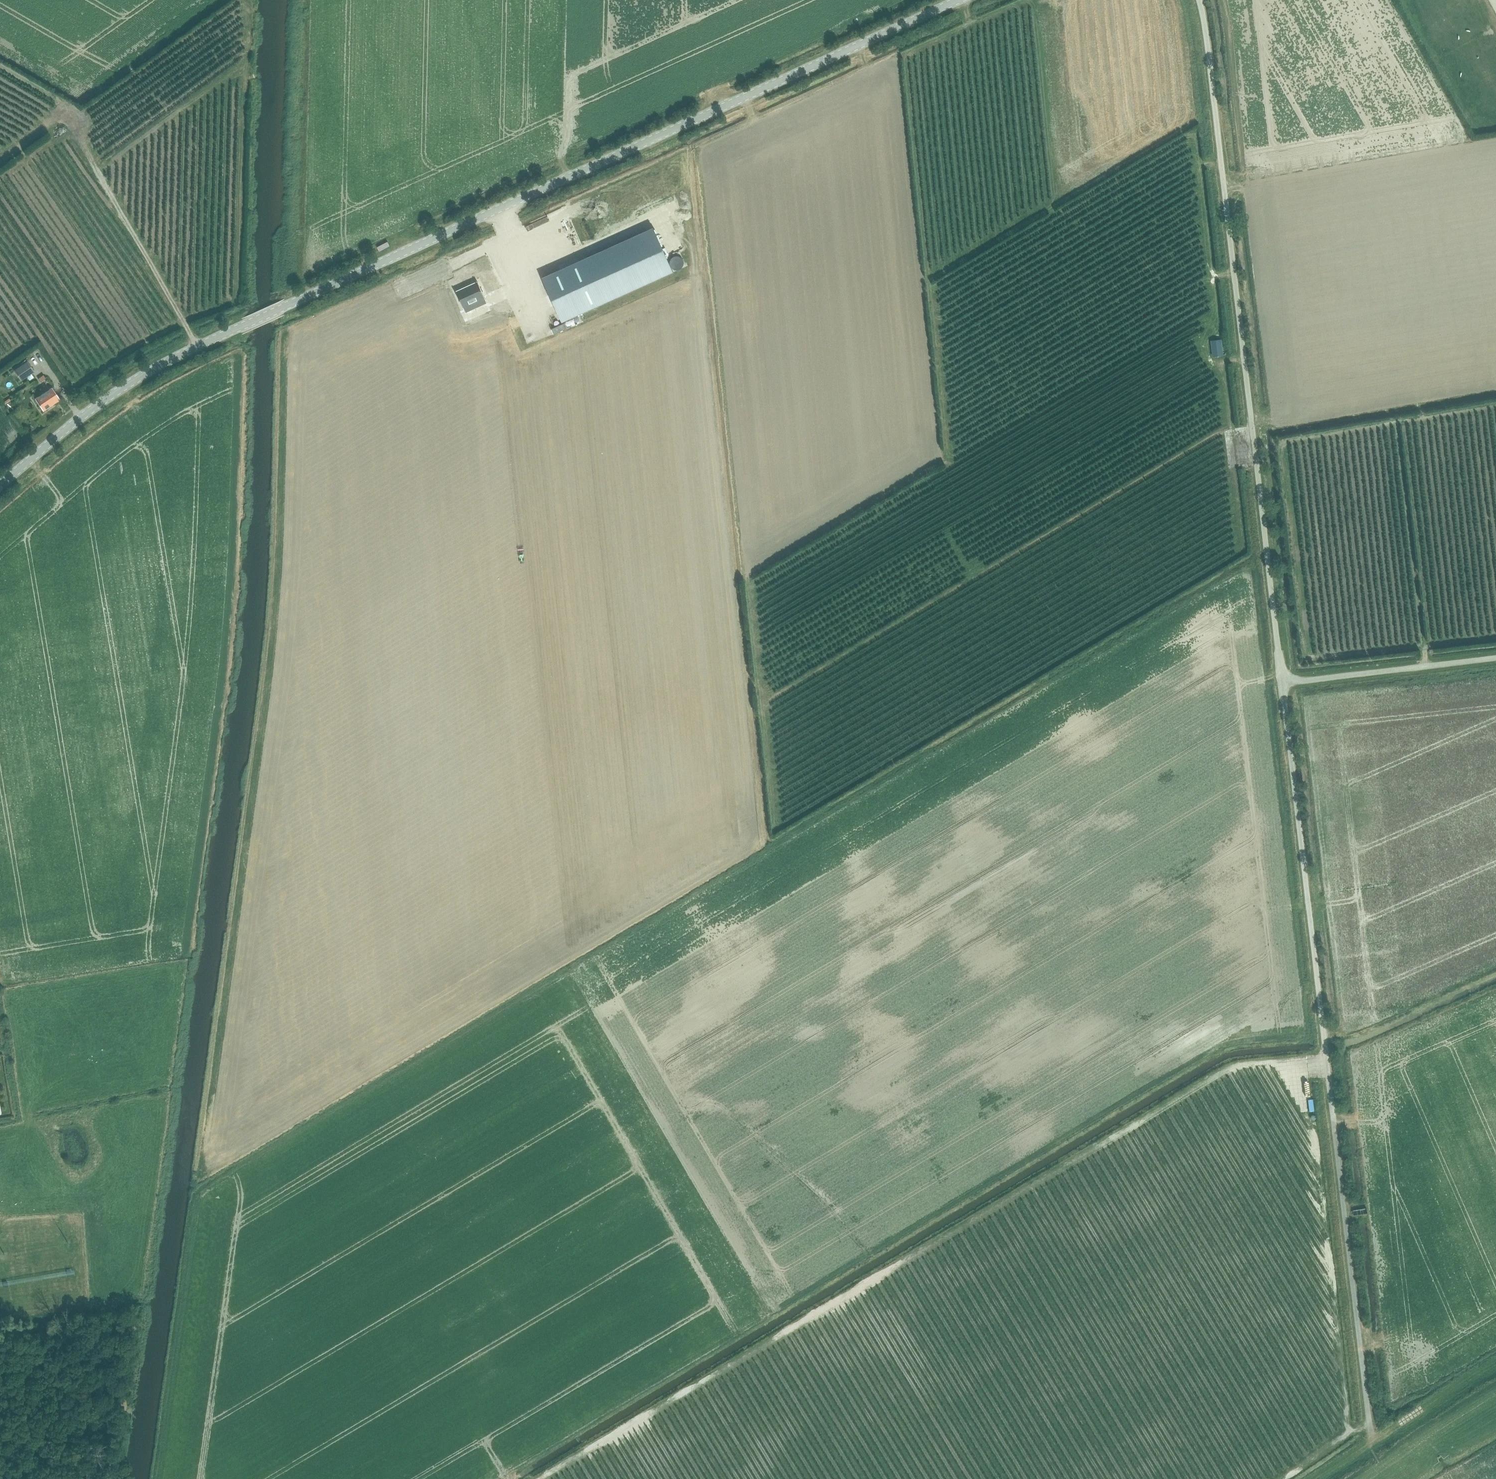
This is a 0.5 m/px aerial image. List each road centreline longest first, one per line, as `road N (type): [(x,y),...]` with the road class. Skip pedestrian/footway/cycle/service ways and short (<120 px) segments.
road 1 (tertiary): [(0,489),(142,375),(197,344),(958,0)]
road 2 (unclassified): [(1371,1434),(1283,685)]
road 3 (unclassified): [(1283,685),(1199,0)]
road 4 (unclassified): [(1283,685),(1495,661)]

